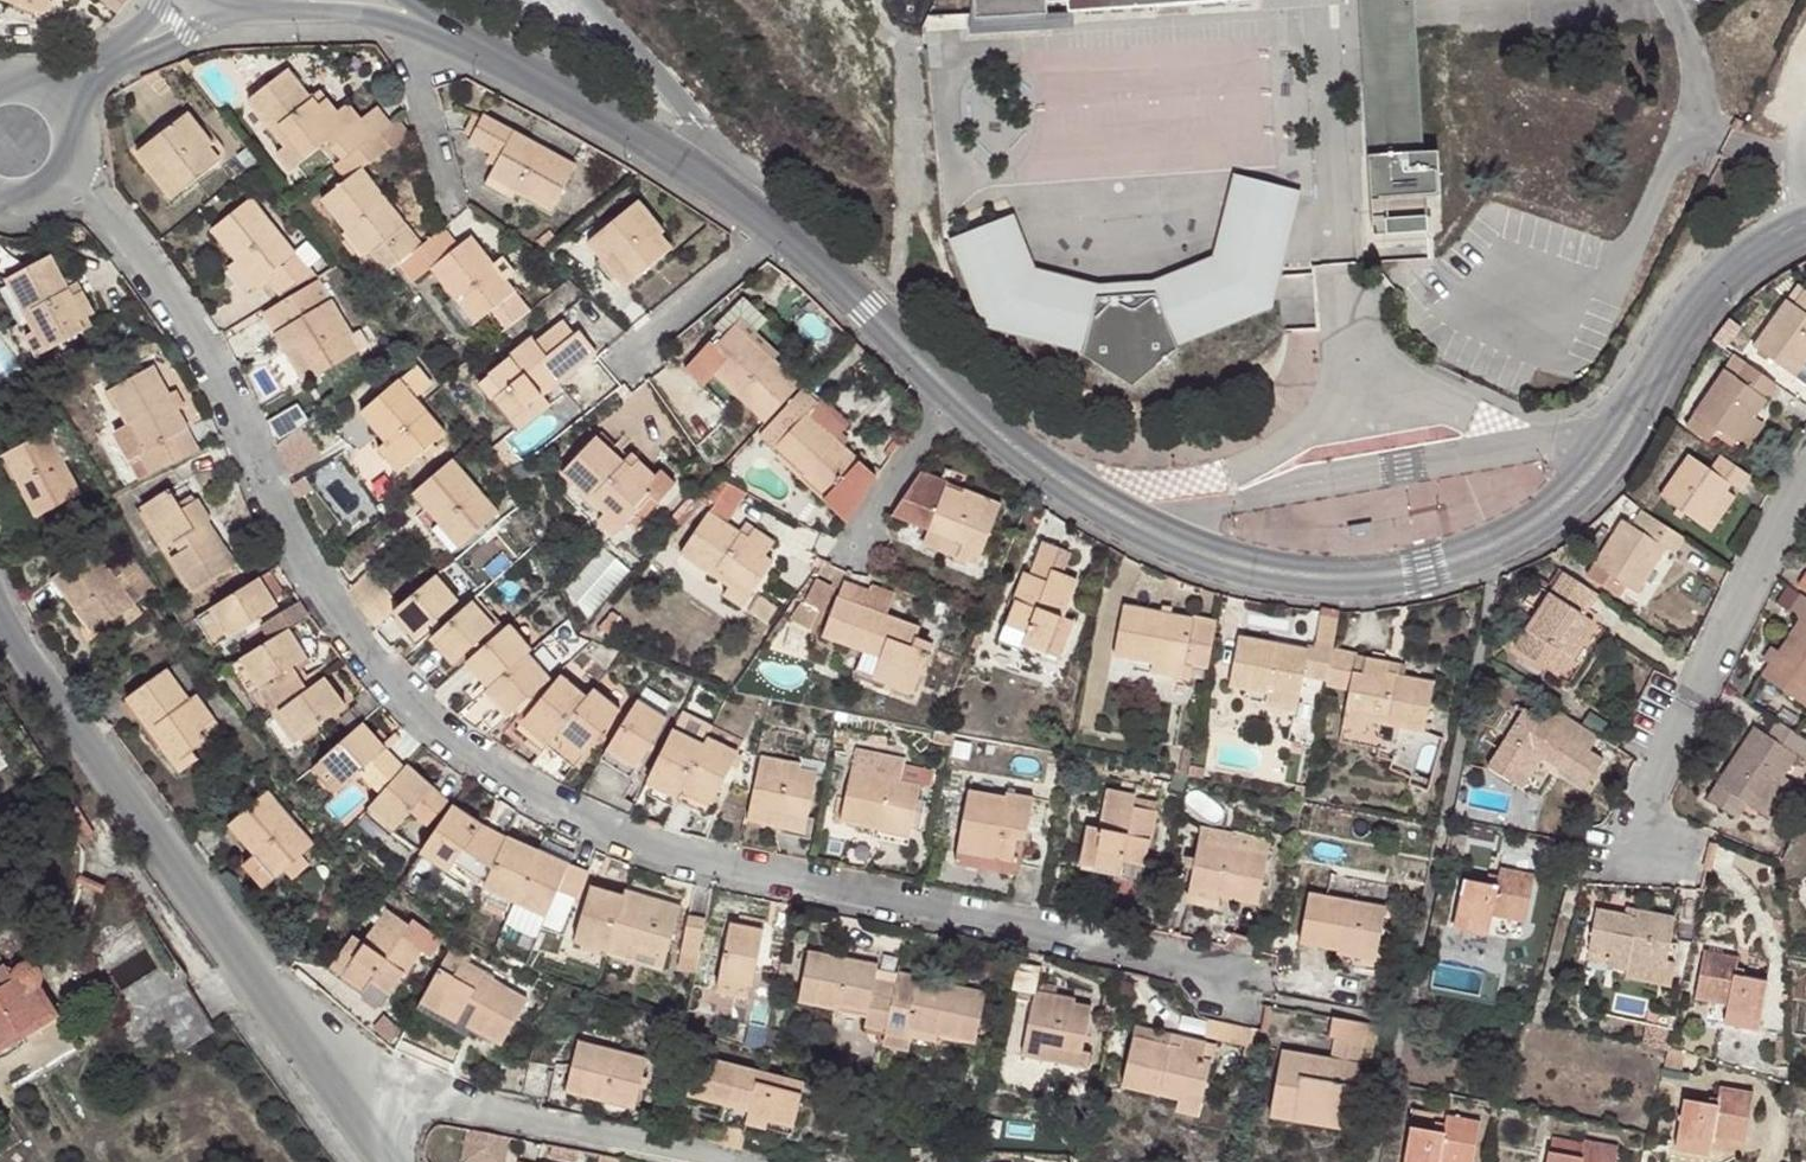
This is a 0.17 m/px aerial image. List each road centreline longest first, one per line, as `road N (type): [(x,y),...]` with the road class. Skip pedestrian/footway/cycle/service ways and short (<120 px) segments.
road 1 (residential): [(1236,986),(647,855),(513,798),(415,716),(324,595),(197,346),(71,177)]
road 2 (unclassified): [(976,412),(1040,474),(1142,532),(1206,557),(1315,581),(1402,577),(1489,553),(1543,527),(1577,496),(1719,273),(1769,236),(1805,224)]
road 3 (residential): [(0,606),(338,1082)]
road 4 (unclassified): [(447,40),(649,148),(802,258)]
road 5 (residential): [(1628,850),(1805,486)]
road 6 (residential): [(687,1161),(338,1082)]
road 7 (unclassified): [(802,258),(976,412)]
road 8 (residential): [(642,374),(802,258)]
road 9 (residential): [(867,563),(976,412)]
road 10 (residential): [(452,204),(436,81),(447,40)]
road 11 (unclassified): [(265,7),(428,23)]
road 12 (residential): [(122,58),(248,11)]

